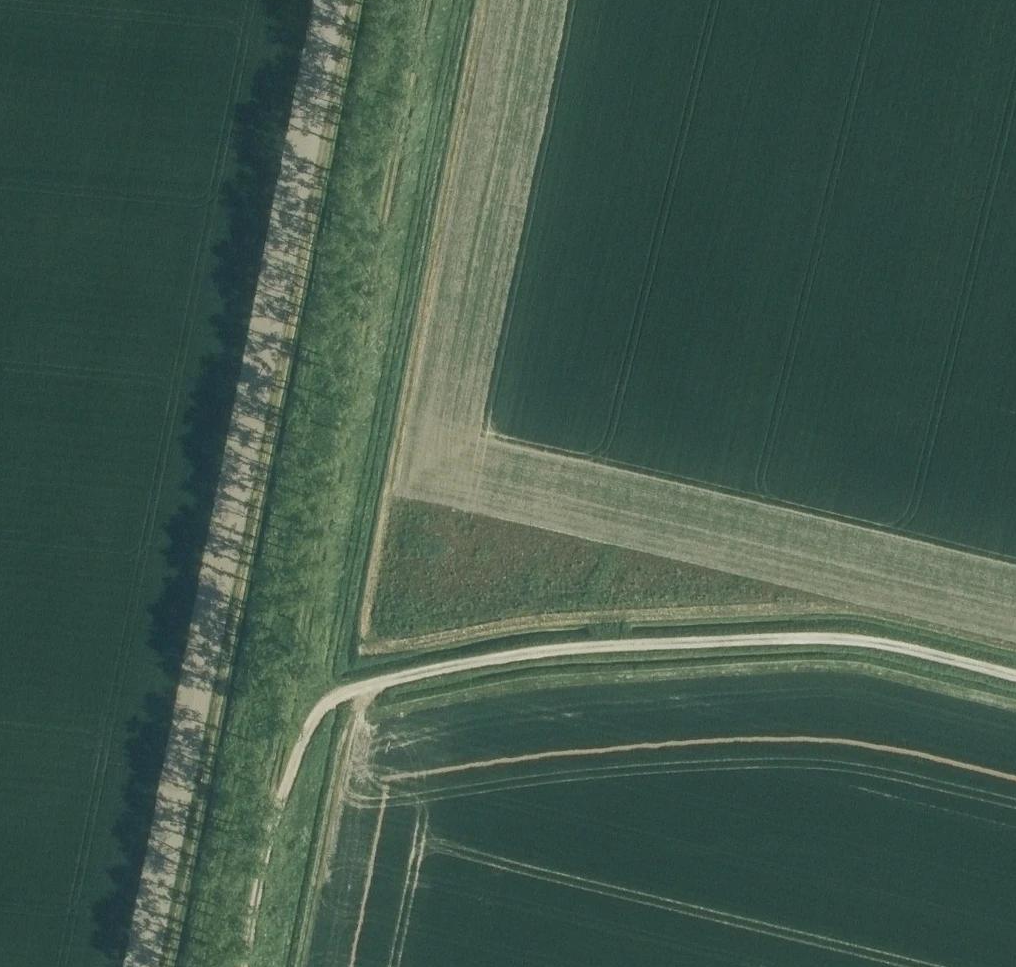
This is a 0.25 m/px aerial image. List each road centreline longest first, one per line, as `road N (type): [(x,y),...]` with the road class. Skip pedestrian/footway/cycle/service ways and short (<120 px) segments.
road 1 (unclassified): [(1015,678),(837,640),(667,644),(357,687),(304,727),(270,802),(239,966)]

